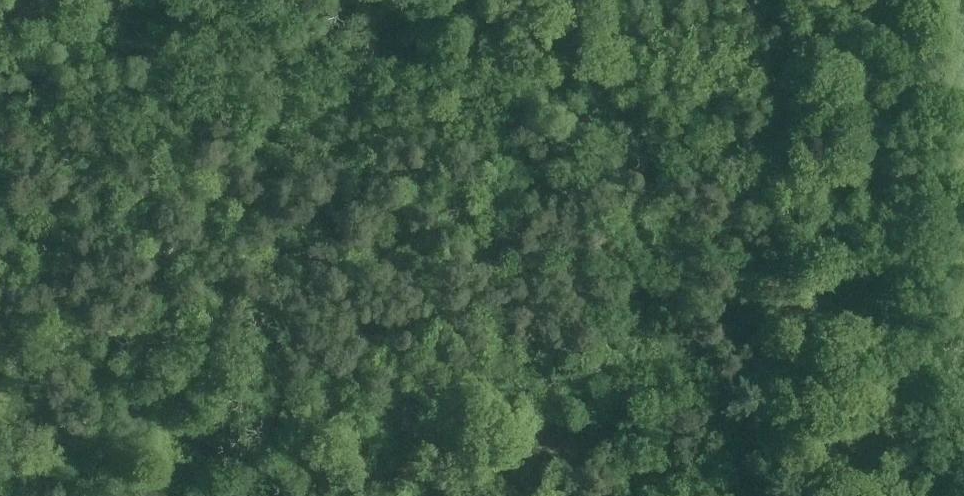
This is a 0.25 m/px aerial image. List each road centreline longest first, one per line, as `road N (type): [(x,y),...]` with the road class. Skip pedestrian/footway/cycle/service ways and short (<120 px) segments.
road 1 (track): [(854,495),(823,406),(809,272),(825,170),(808,0)]

